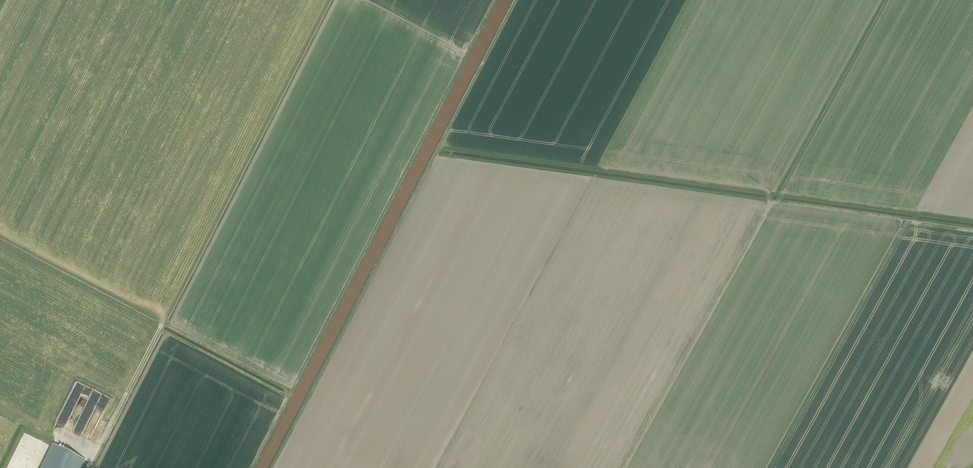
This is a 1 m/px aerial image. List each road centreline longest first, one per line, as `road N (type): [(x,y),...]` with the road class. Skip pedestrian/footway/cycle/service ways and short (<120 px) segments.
road 1 (track): [(624,467),(769,207)]

